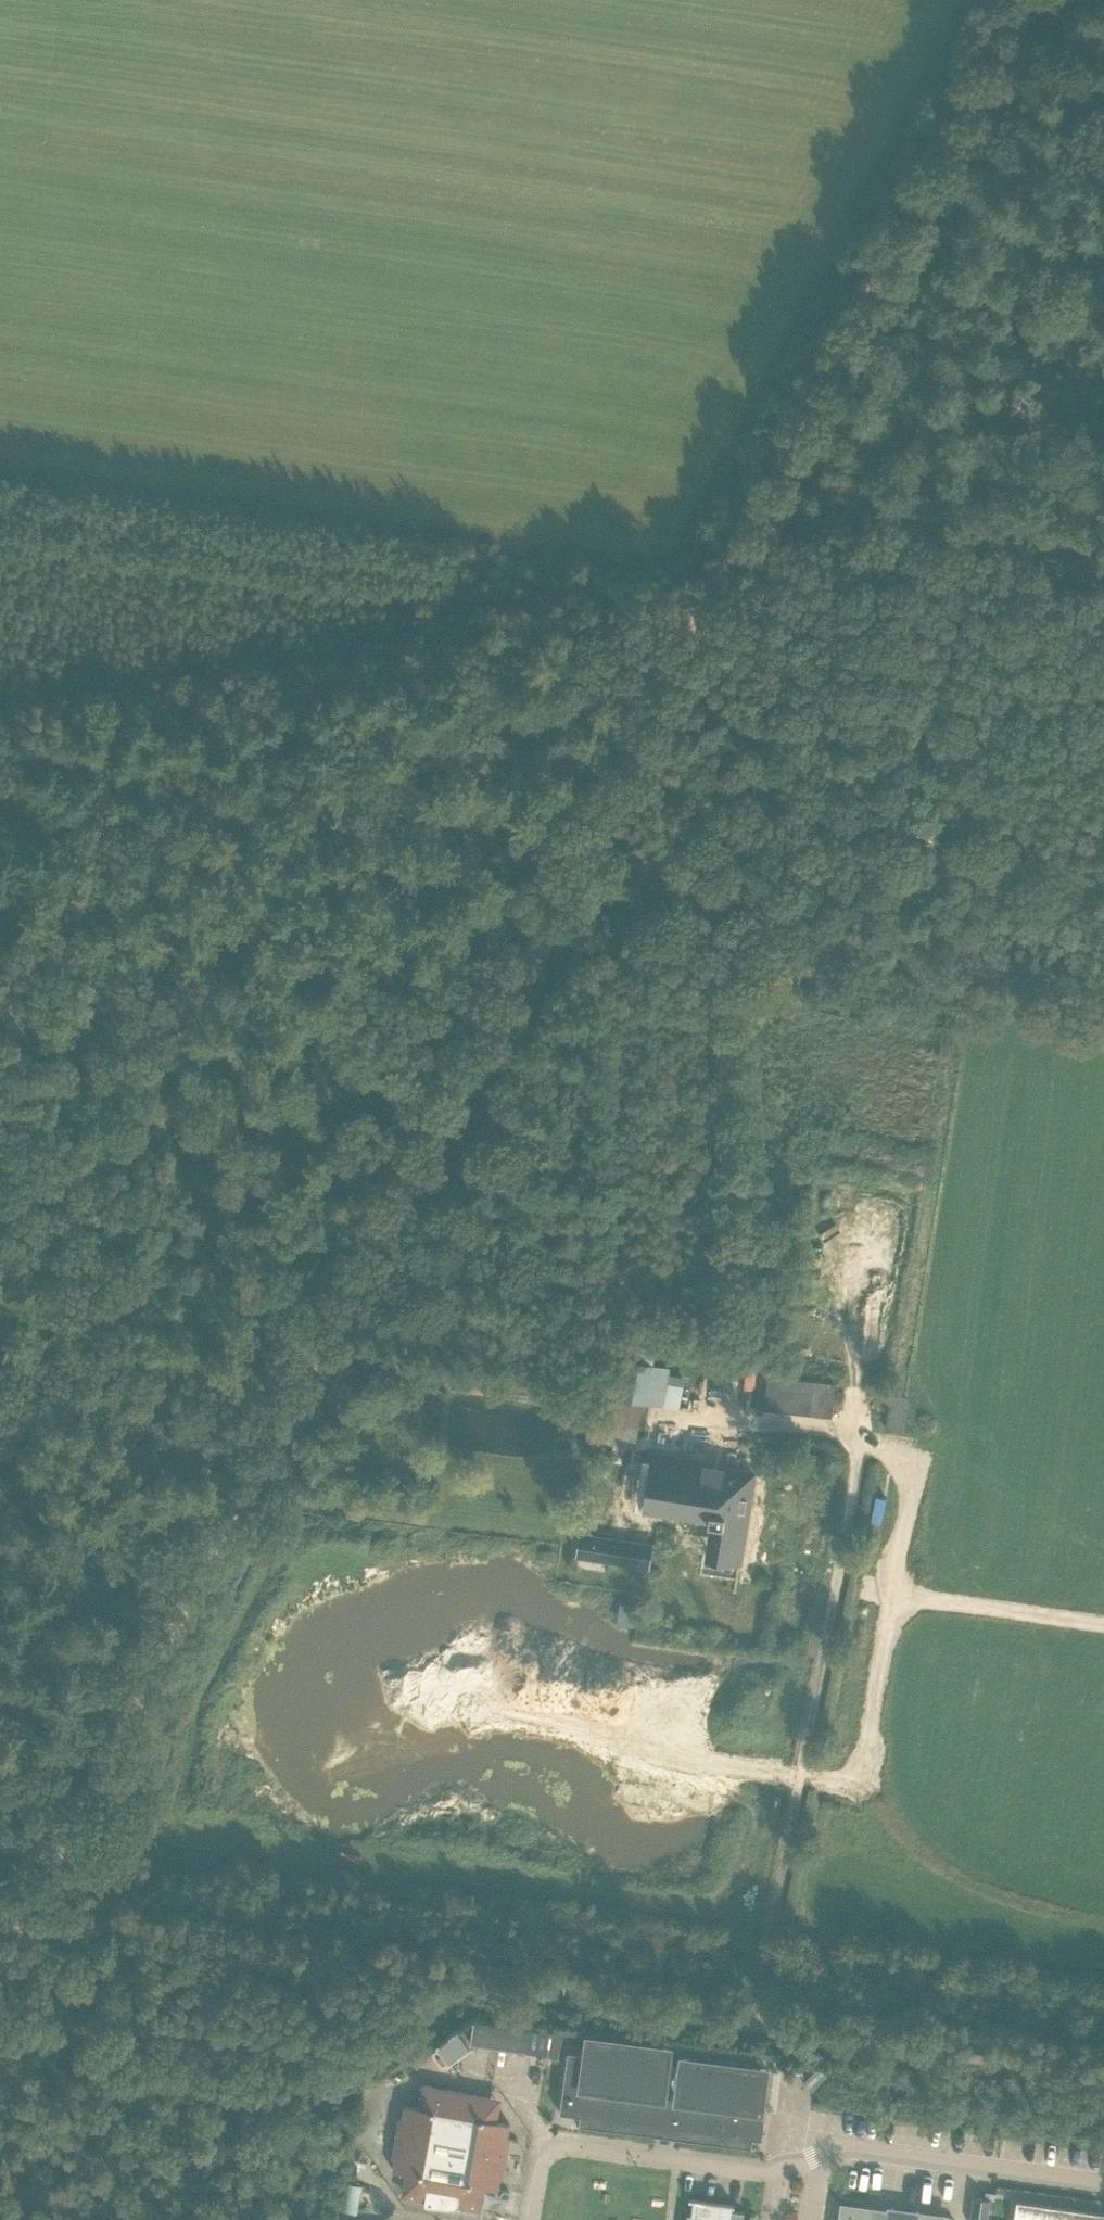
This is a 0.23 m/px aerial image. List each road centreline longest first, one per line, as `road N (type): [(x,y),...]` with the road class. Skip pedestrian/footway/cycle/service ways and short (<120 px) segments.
road 1 (track): [(698,619),(0,1966)]
road 2 (track): [(0,510),(557,588),(698,619)]
road 3 (track): [(1023,0),(698,619)]
road 4 (residential): [(1103,2074),(771,2024)]

